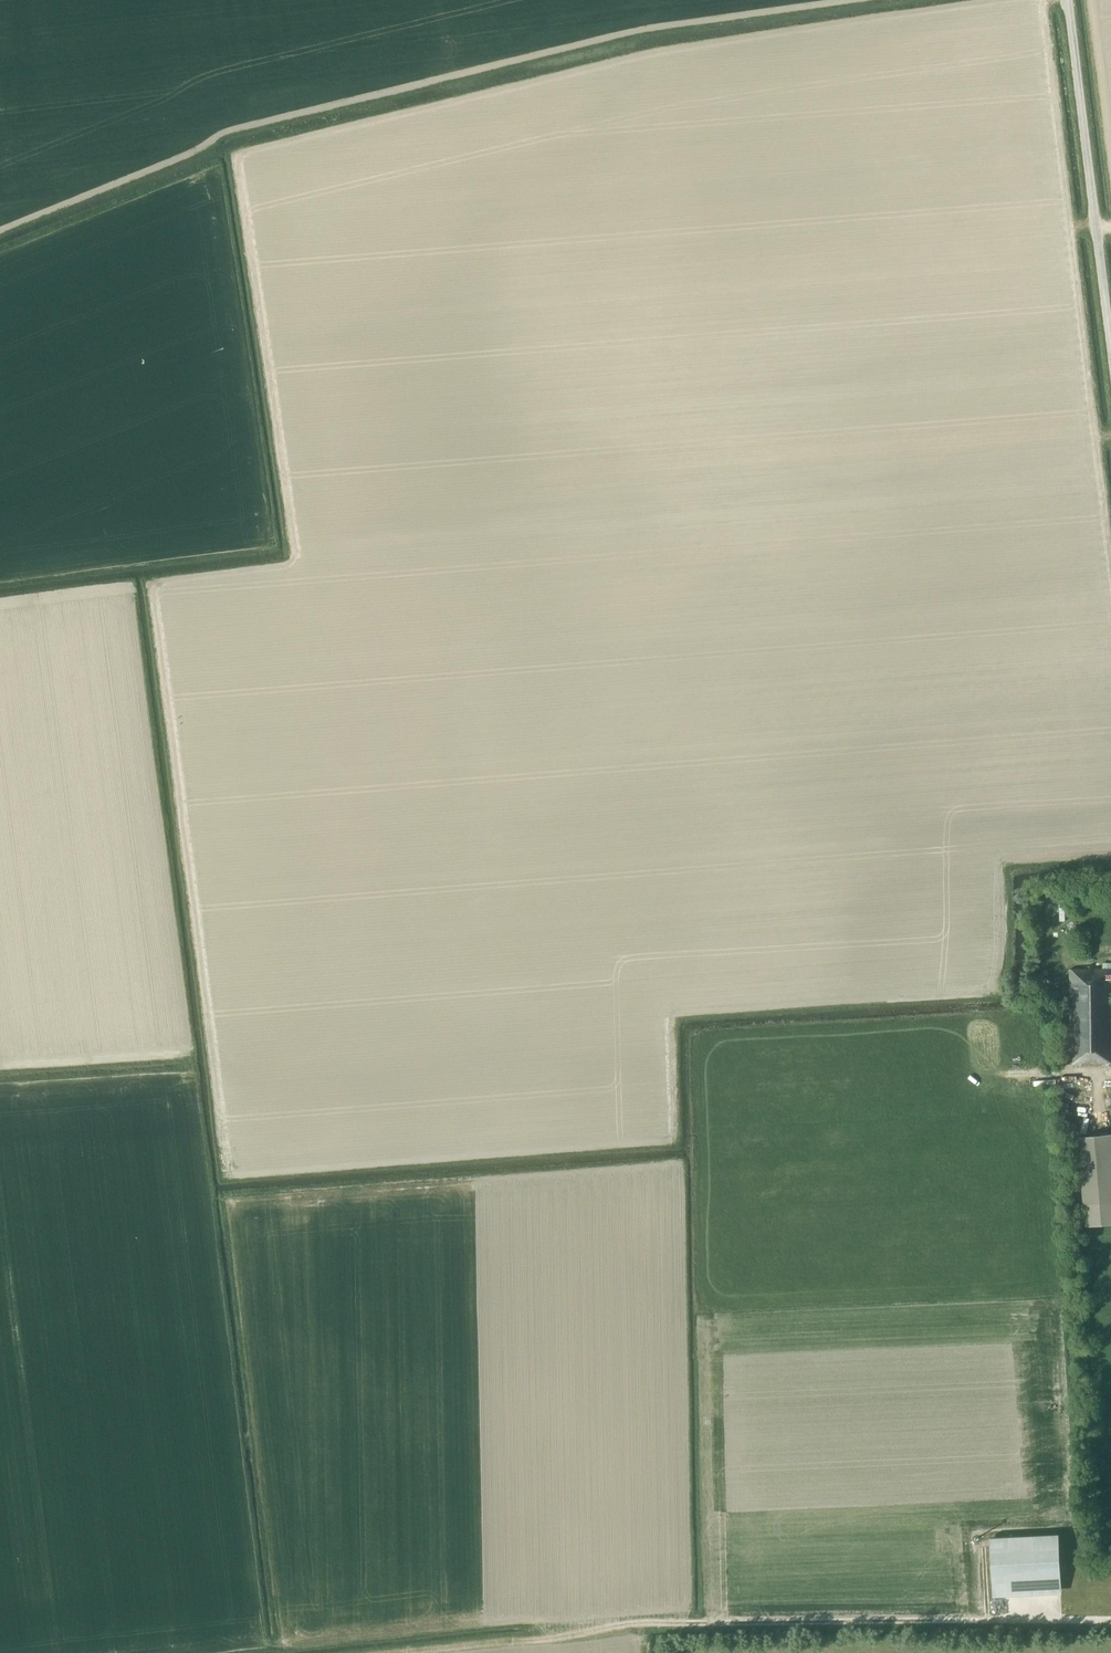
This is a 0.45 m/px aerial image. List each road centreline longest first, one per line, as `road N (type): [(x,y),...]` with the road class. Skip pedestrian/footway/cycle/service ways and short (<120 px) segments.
road 1 (unclassified): [(1110,362),(1066,0)]

